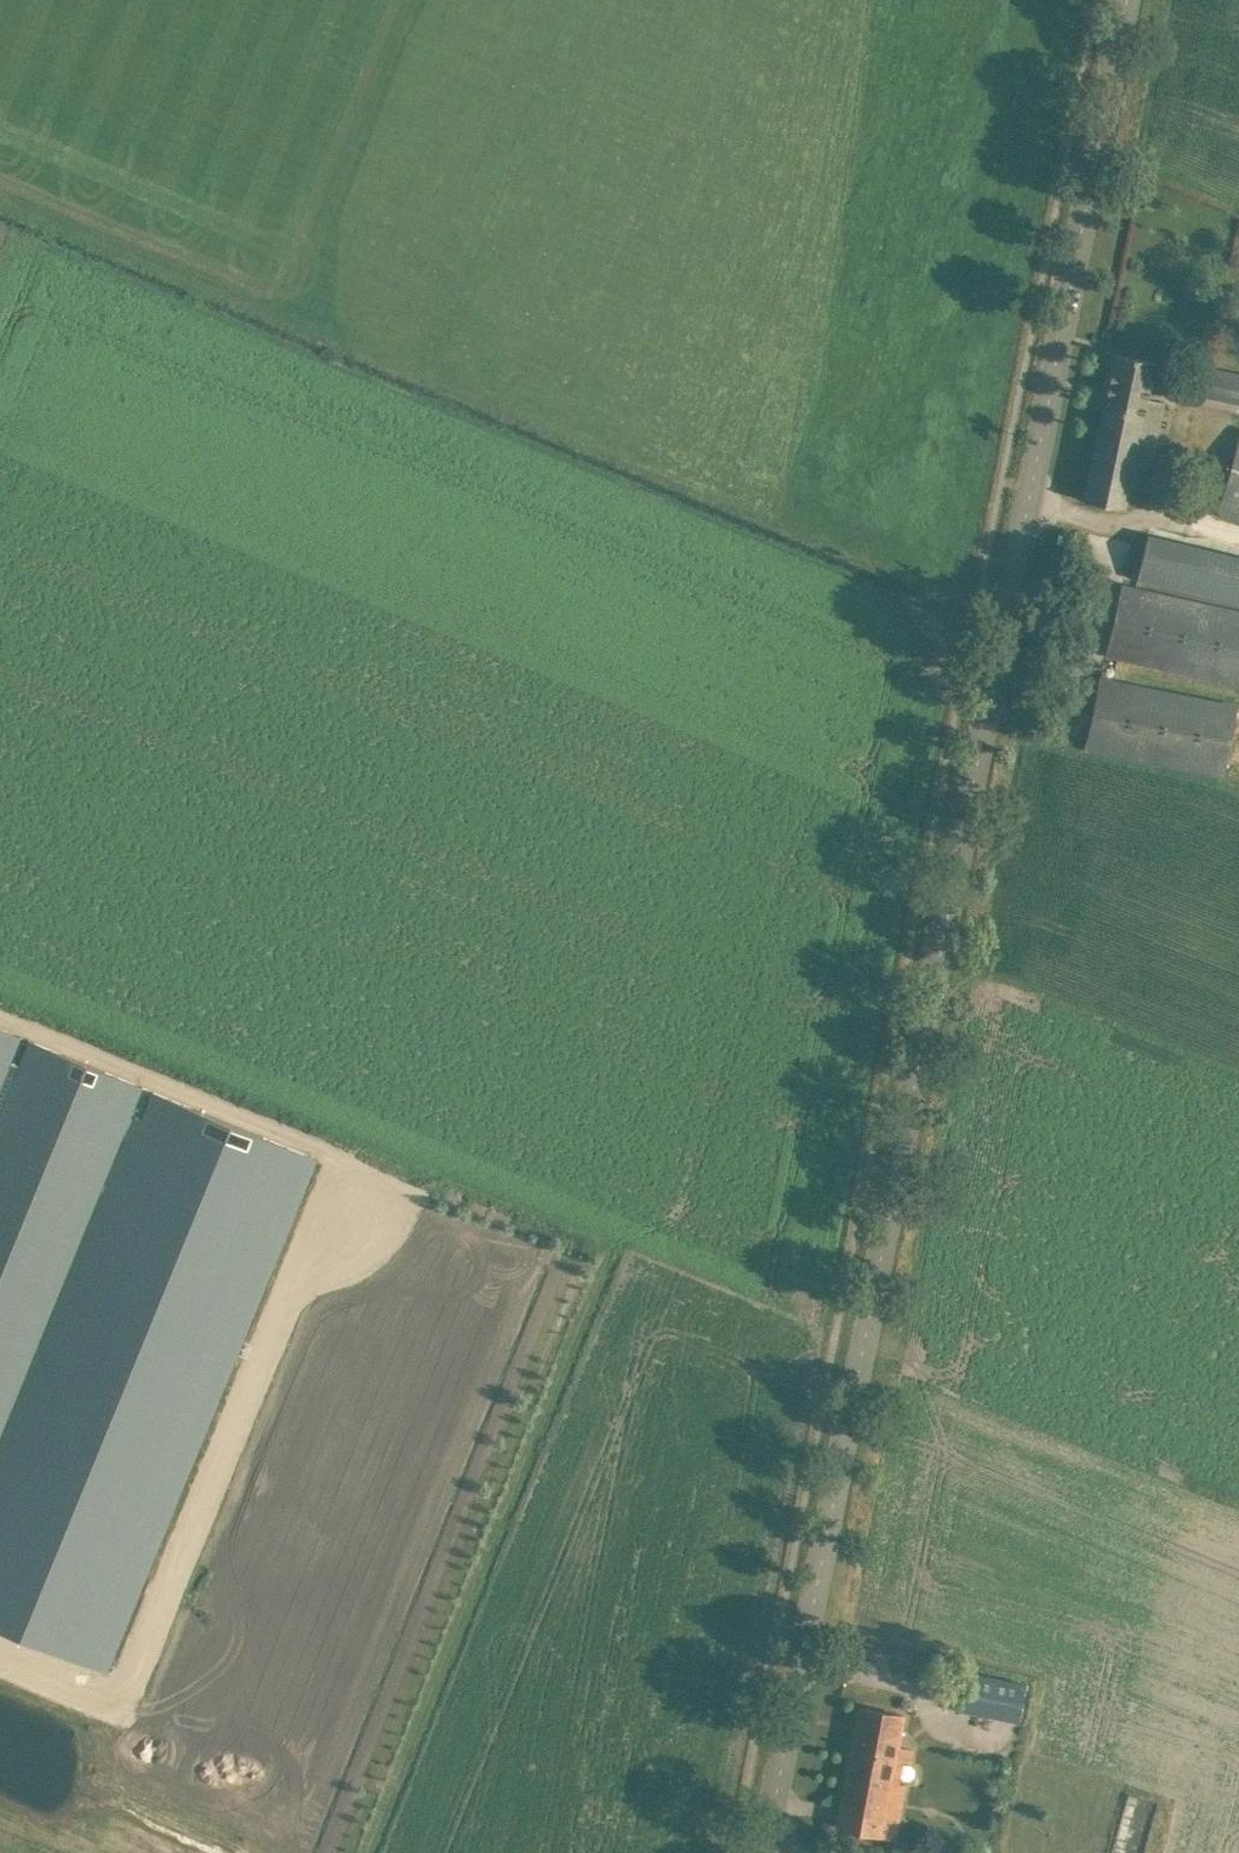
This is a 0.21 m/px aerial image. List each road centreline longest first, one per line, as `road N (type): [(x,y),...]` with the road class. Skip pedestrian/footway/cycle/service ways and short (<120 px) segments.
road 1 (tertiary): [(778,1852),(1127,0)]

